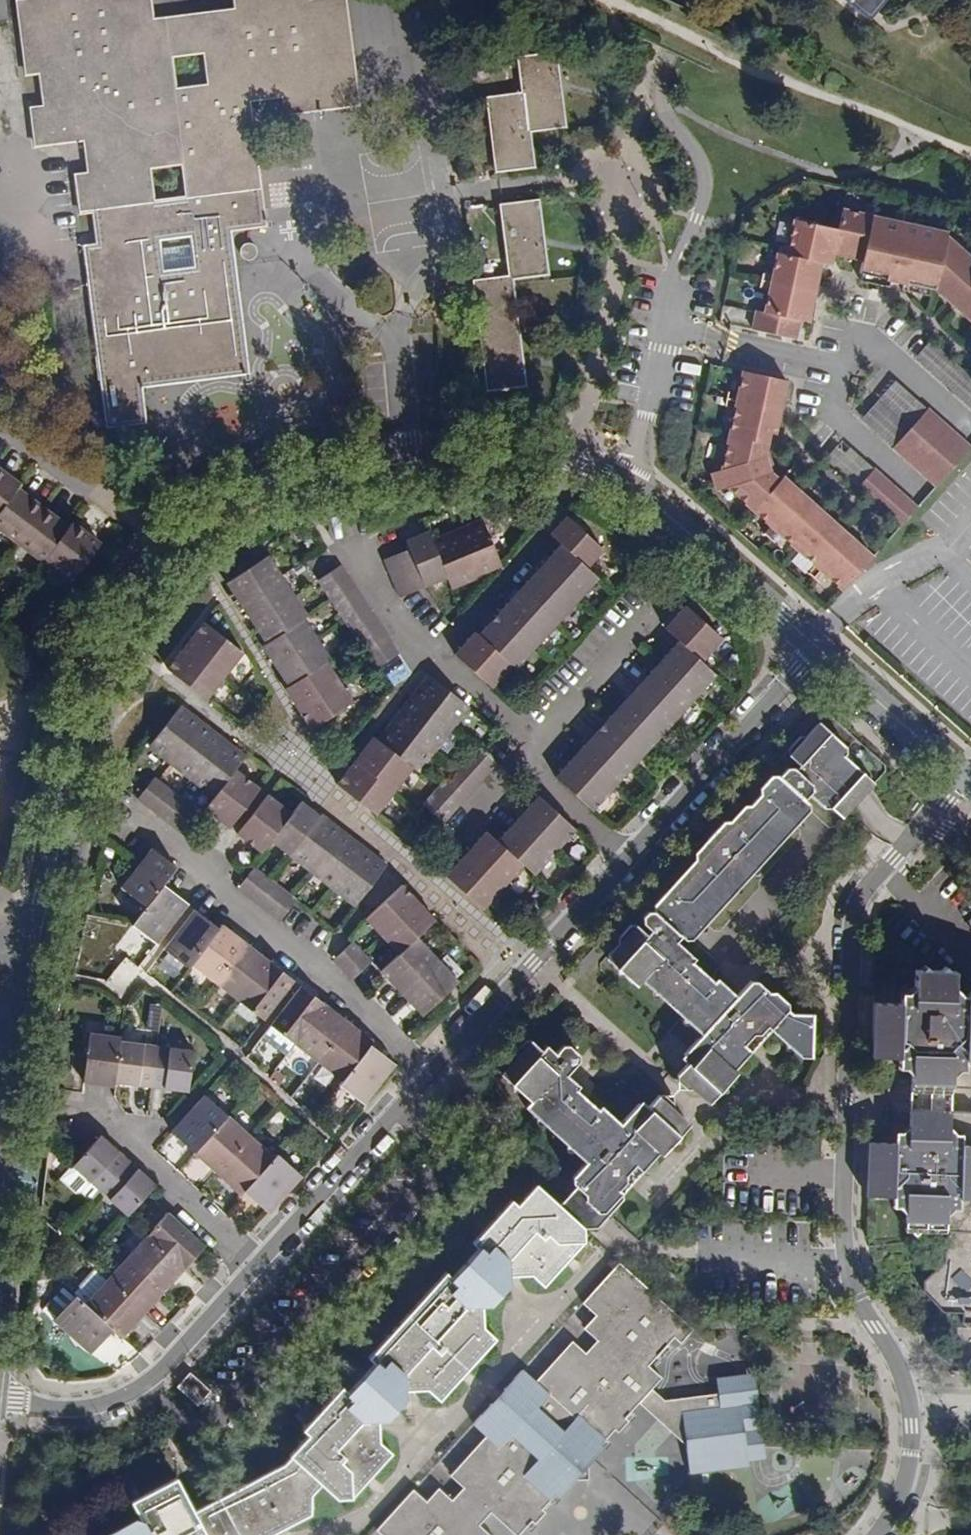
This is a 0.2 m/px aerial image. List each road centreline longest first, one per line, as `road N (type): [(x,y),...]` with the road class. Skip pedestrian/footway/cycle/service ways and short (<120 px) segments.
road 1 (residential): [(875,1534),(907,1474),(913,1427),(896,1360),(852,1295),(838,1247),(851,915),(862,885),(932,820),(963,775)]
road 2 (residential): [(31,987),(104,651),(131,590),(190,524)]
road 3 (residential): [(688,0),(672,19),(642,96),(573,464)]
road 4 (residential): [(425,1076),(207,895),(199,873),(119,809)]
road 5 (residential): [(190,524),(229,502),(307,478),(530,456),(573,464)]
road 6 (residential): [(573,464),(638,493),(823,654)]
road 7 (residential): [(258,1265),(155,1378),(111,1398),(64,1403),(0,1393)]
road 8 (residential): [(619,860),(425,1076)]
road 9 (residential): [(823,654),(619,860)]
road 10 (residential): [(258,1265),(100,1116),(59,1111)]
road 11 (residential): [(425,1076),(258,1265)]
road 12 (residential): [(0,1234),(31,987)]
road 13 (residential): [(0,368),(190,524)]
road 14 (residential): [(287,720),(190,524)]
road 15 (residential): [(534,746),(665,601)]
road 16 (residential): [(823,654),(963,775)]
road 17 (residential): [(0,89),(15,175),(0,244)]
road 18 (residential): [(433,661),(535,545)]
road 19 (residential): [(619,860),(519,764)]
road 20 (residential): [(433,661),(354,549)]
road 21 (residential): [(534,746),(433,661)]

